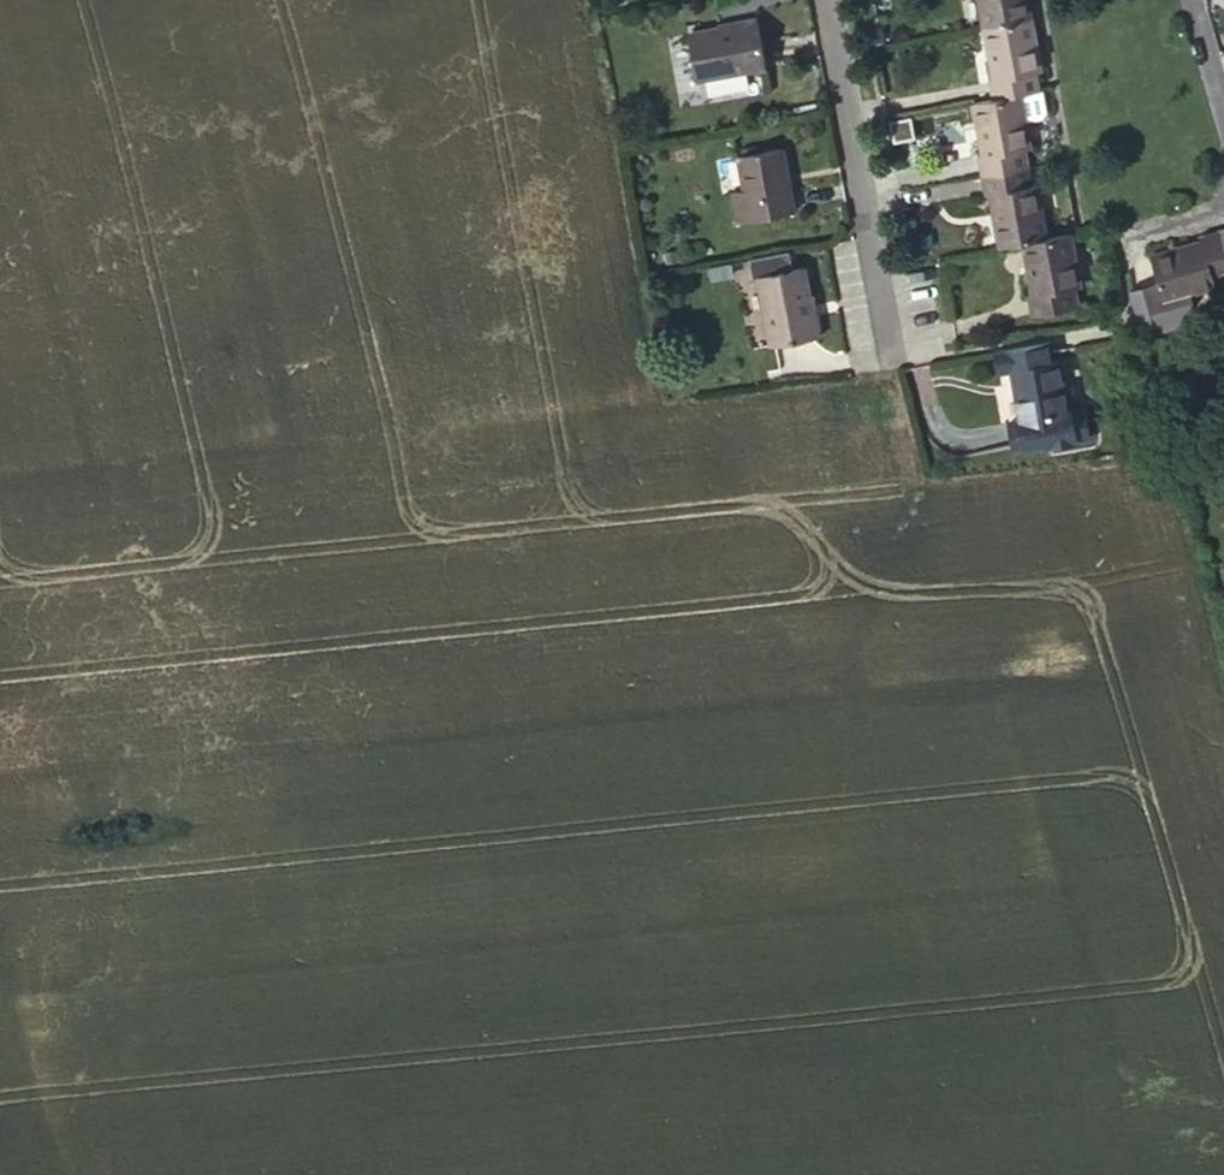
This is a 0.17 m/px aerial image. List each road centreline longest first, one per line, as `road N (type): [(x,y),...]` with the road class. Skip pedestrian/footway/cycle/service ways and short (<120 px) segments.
road 1 (residential): [(820,0),(888,365)]
road 2 (residential): [(1183,0),(1223,127)]

